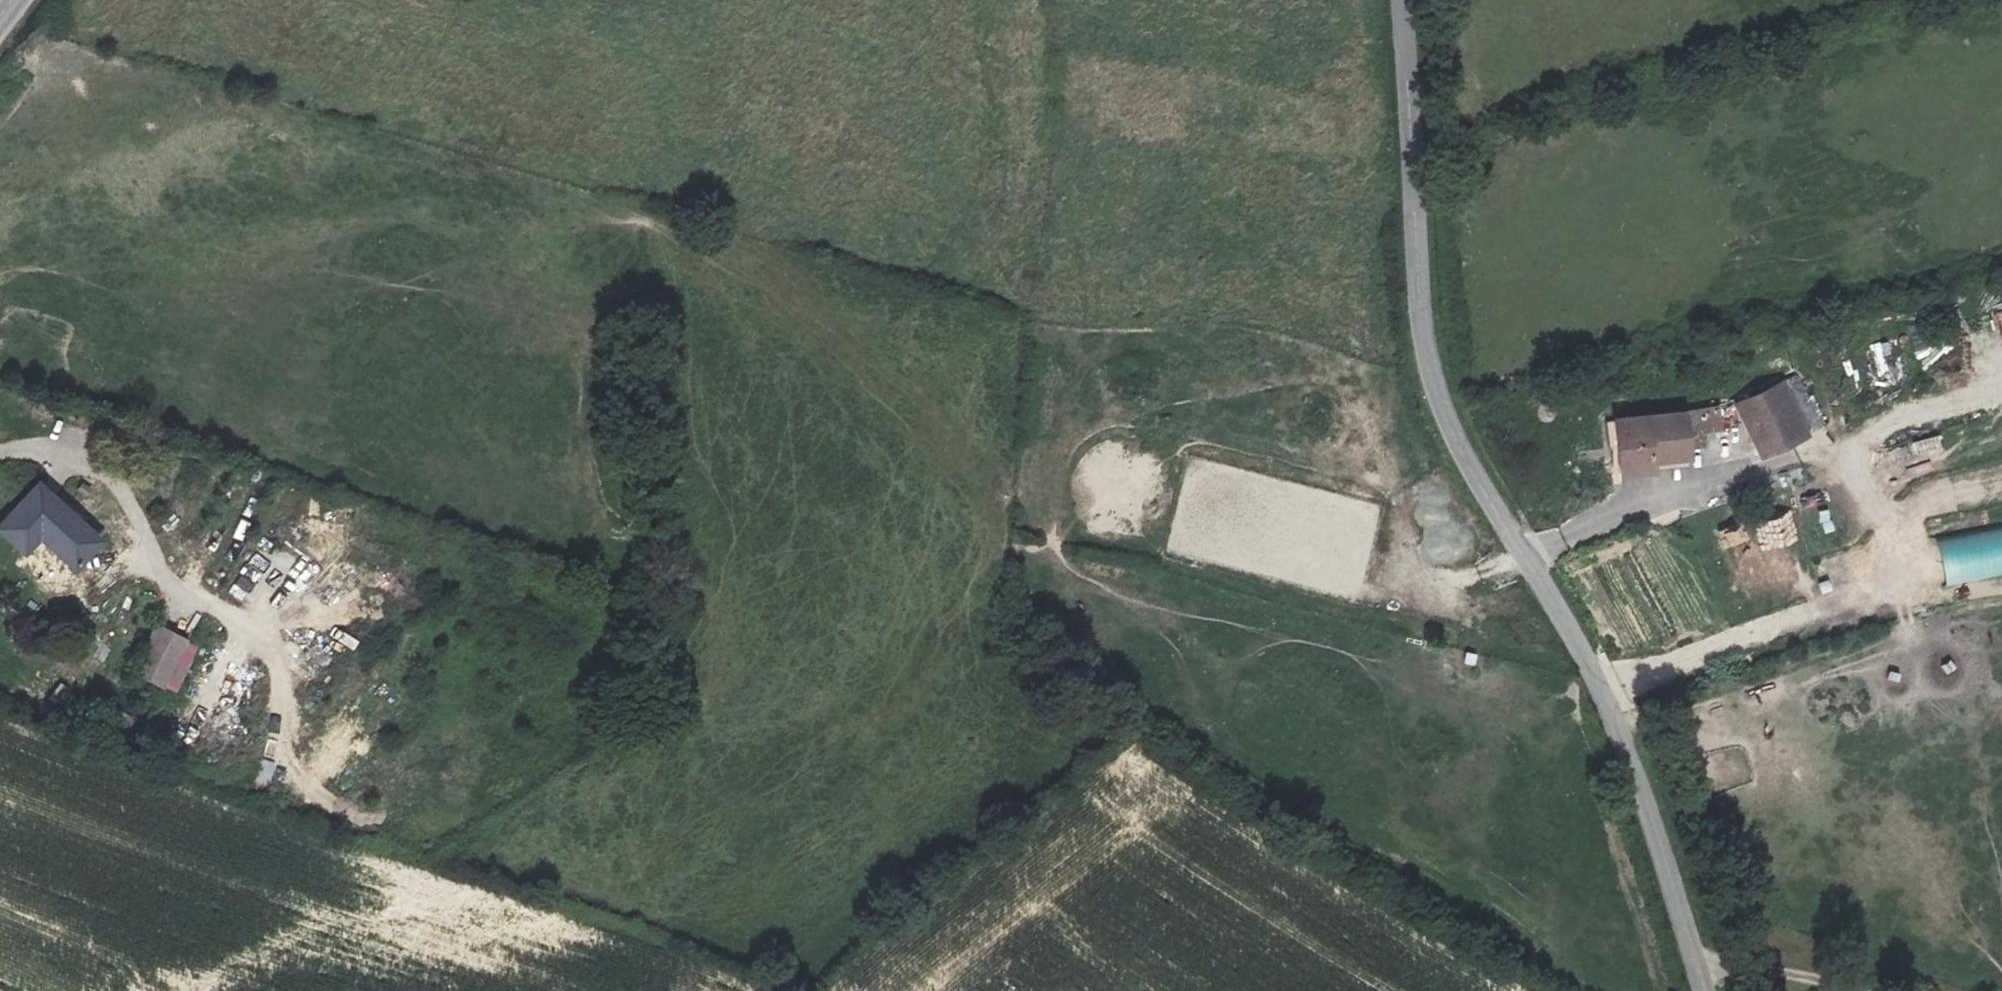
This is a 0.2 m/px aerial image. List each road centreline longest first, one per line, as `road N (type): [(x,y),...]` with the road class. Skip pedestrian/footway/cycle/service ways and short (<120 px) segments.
road 1 (unclassified): [(1402,0),(1426,386),(1601,686),(1706,990)]

